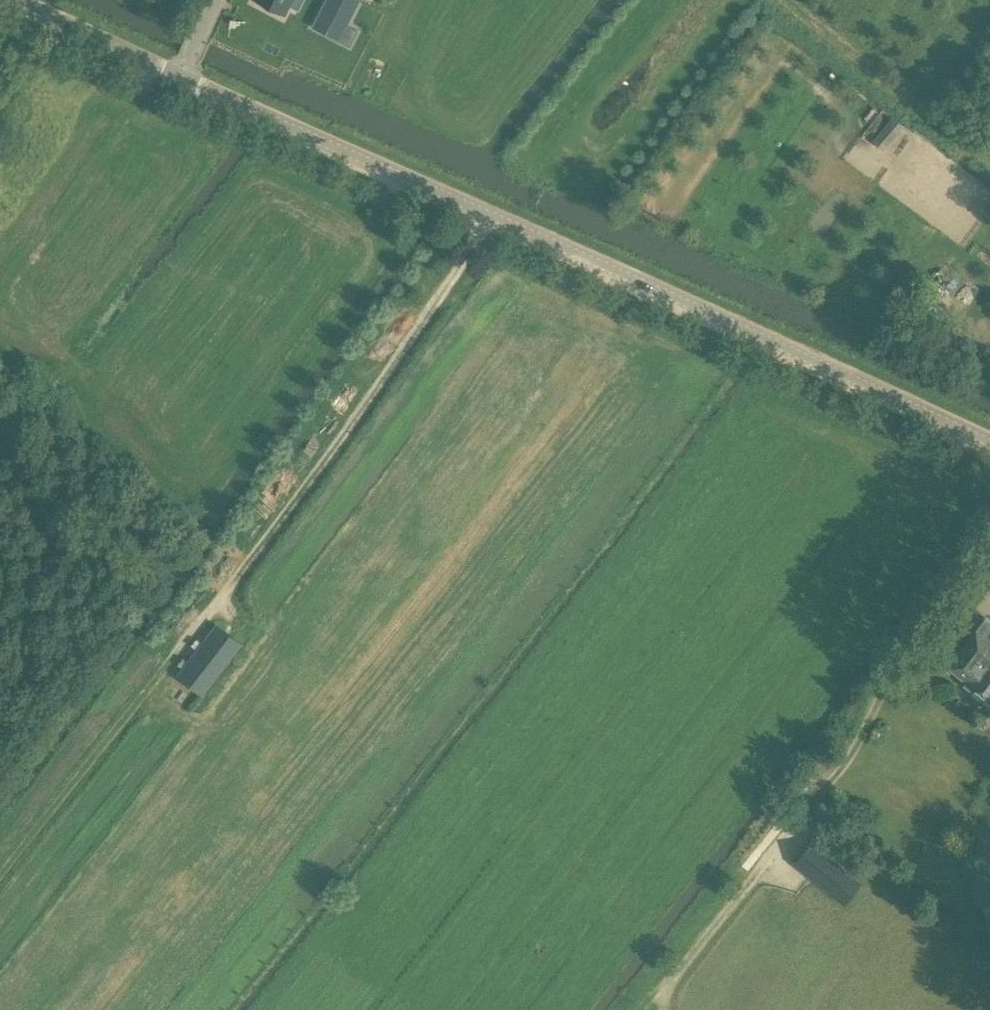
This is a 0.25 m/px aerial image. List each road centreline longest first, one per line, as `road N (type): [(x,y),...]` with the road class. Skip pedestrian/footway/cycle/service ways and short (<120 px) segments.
road 1 (tertiary): [(989,441),(182,77)]
road 2 (track): [(489,215),(413,340),(329,454),(0,879)]
road 3 (track): [(665,1009),(674,971),(846,760),(896,670),(989,543)]
road 4 (track): [(62,500),(70,523),(115,558),(127,602),(0,762)]
road 5 (track): [(0,506),(34,490),(71,502),(118,452),(117,430),(87,380),(48,349),(0,329)]
road 6 (track): [(0,287),(129,117),(151,62)]
road 7 (tertiary): [(182,77),(19,0)]

